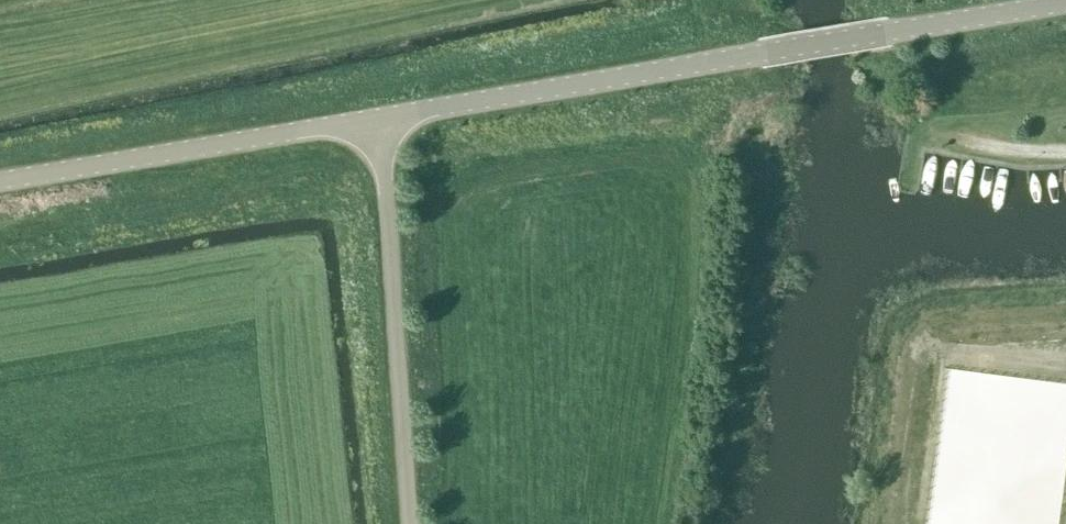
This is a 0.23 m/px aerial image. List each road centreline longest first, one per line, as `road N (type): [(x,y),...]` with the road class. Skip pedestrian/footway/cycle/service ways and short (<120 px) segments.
road 1 (tertiary): [(378,115),(1065,5)]
road 2 (unclassified): [(407,523),(378,115)]
road 3 (tertiary): [(0,183),(378,115)]
road 4 (track): [(933,138),(1065,153)]

